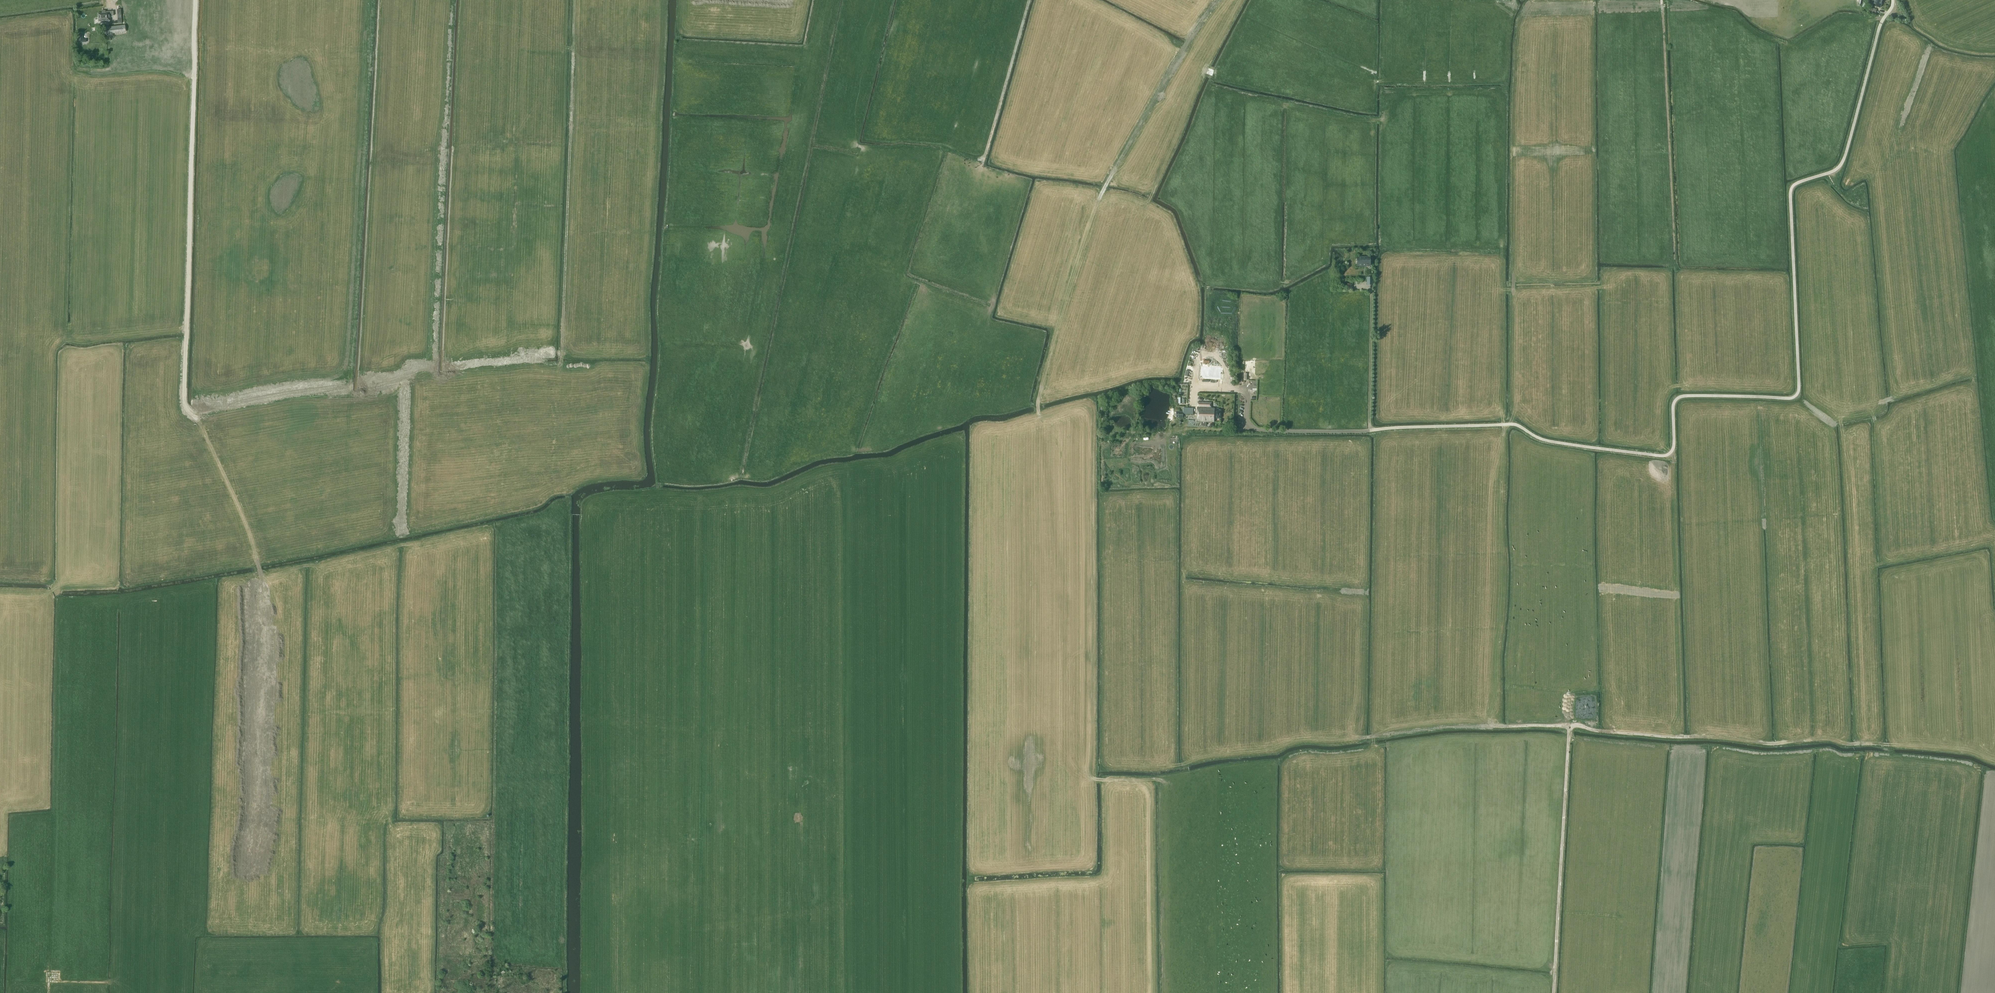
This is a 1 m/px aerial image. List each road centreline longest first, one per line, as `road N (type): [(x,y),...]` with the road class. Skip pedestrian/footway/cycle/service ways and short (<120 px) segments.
road 1 (residential): [(1893,0),(1843,162),(1790,191),(1795,396),(1681,397),(1672,407),(1674,447),(1664,455),(1547,441),(1515,424),(1371,429)]

